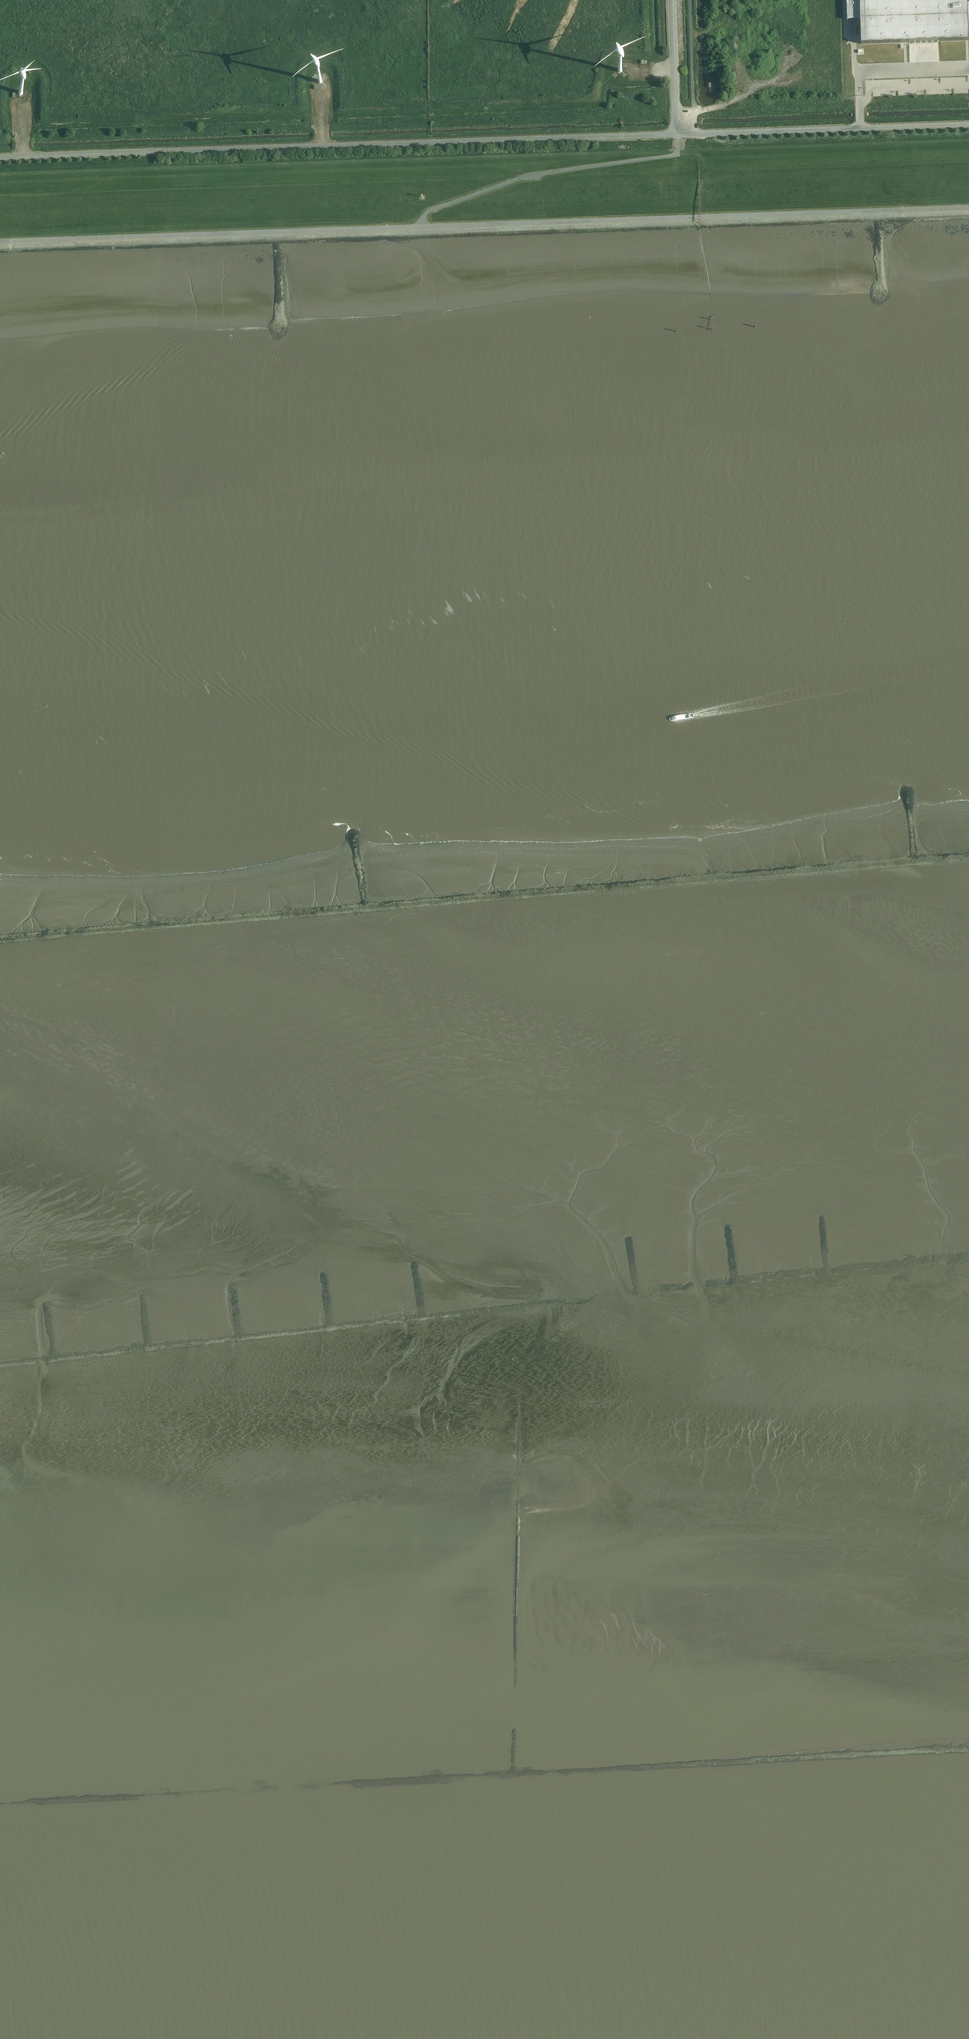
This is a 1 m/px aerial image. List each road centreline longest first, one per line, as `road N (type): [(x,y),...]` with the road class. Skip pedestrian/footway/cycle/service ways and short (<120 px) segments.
road 1 (unclassified): [(677,134),(0,157)]
road 2 (track): [(423,227),(432,210),(524,179),(675,156),(678,134)]
road 3 (unclassified): [(968,123),(677,134)]
road 4 (unclassified): [(677,134),(672,0)]

